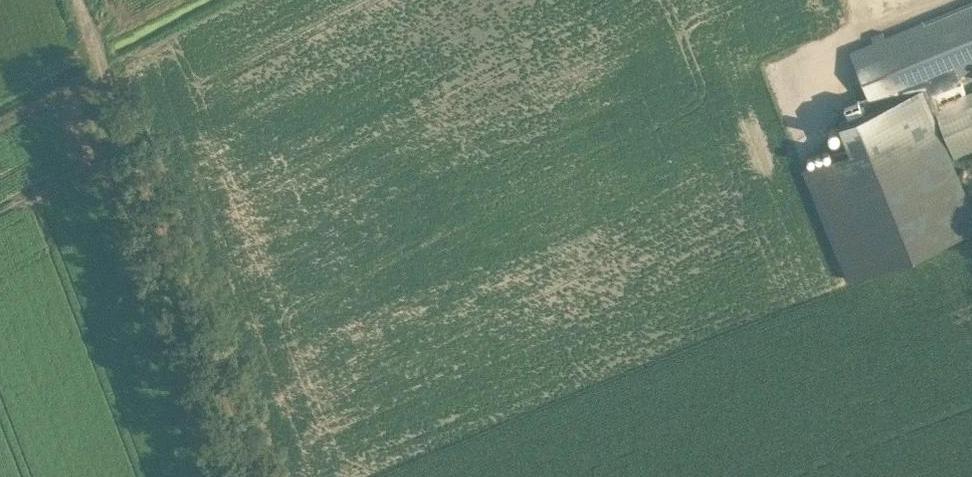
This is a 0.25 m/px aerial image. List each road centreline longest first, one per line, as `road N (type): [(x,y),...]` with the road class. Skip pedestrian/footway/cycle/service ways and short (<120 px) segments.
road 1 (track): [(256,476),(70,0)]

